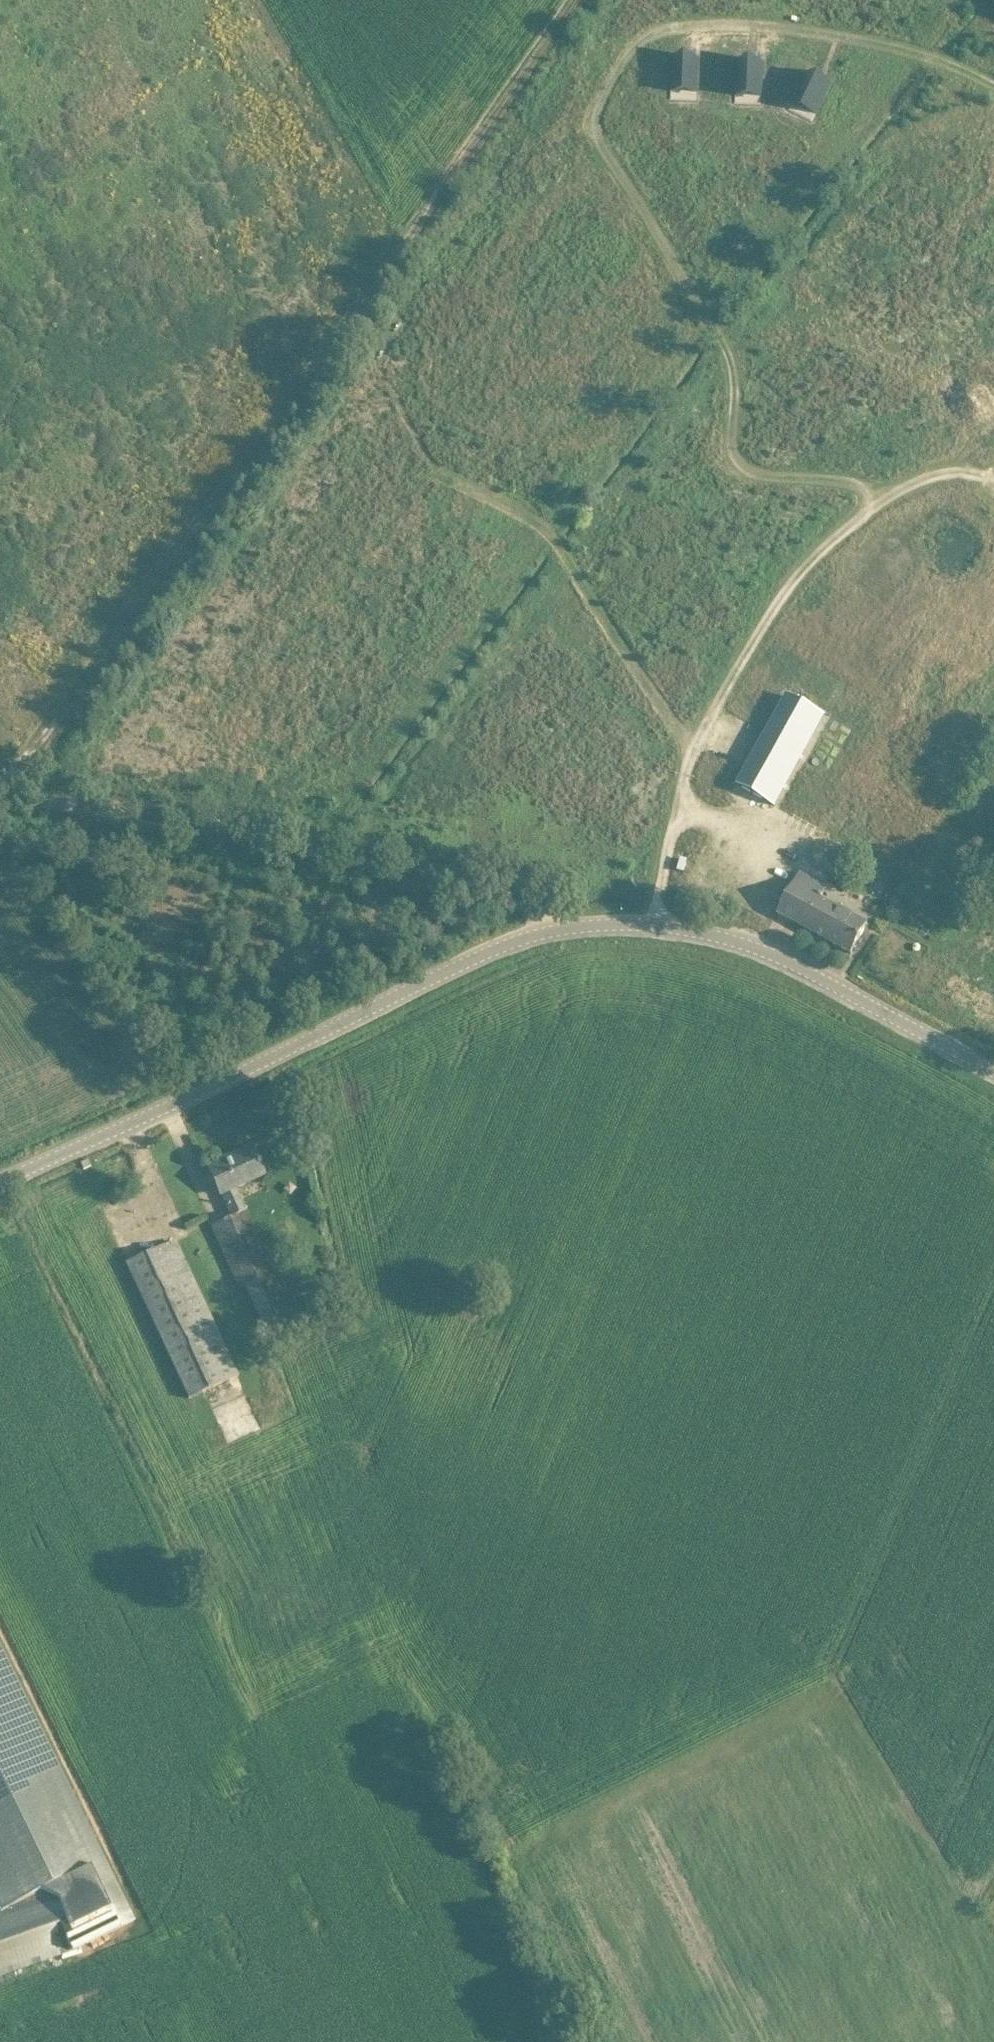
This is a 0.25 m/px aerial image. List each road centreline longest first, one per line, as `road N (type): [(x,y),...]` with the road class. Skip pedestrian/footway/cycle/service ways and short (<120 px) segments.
road 1 (unclassified): [(0,1182),(490,951),(575,927),(640,925),(738,942),(993,1071)]
road 2 (track): [(0,803),(493,883),(575,927)]

